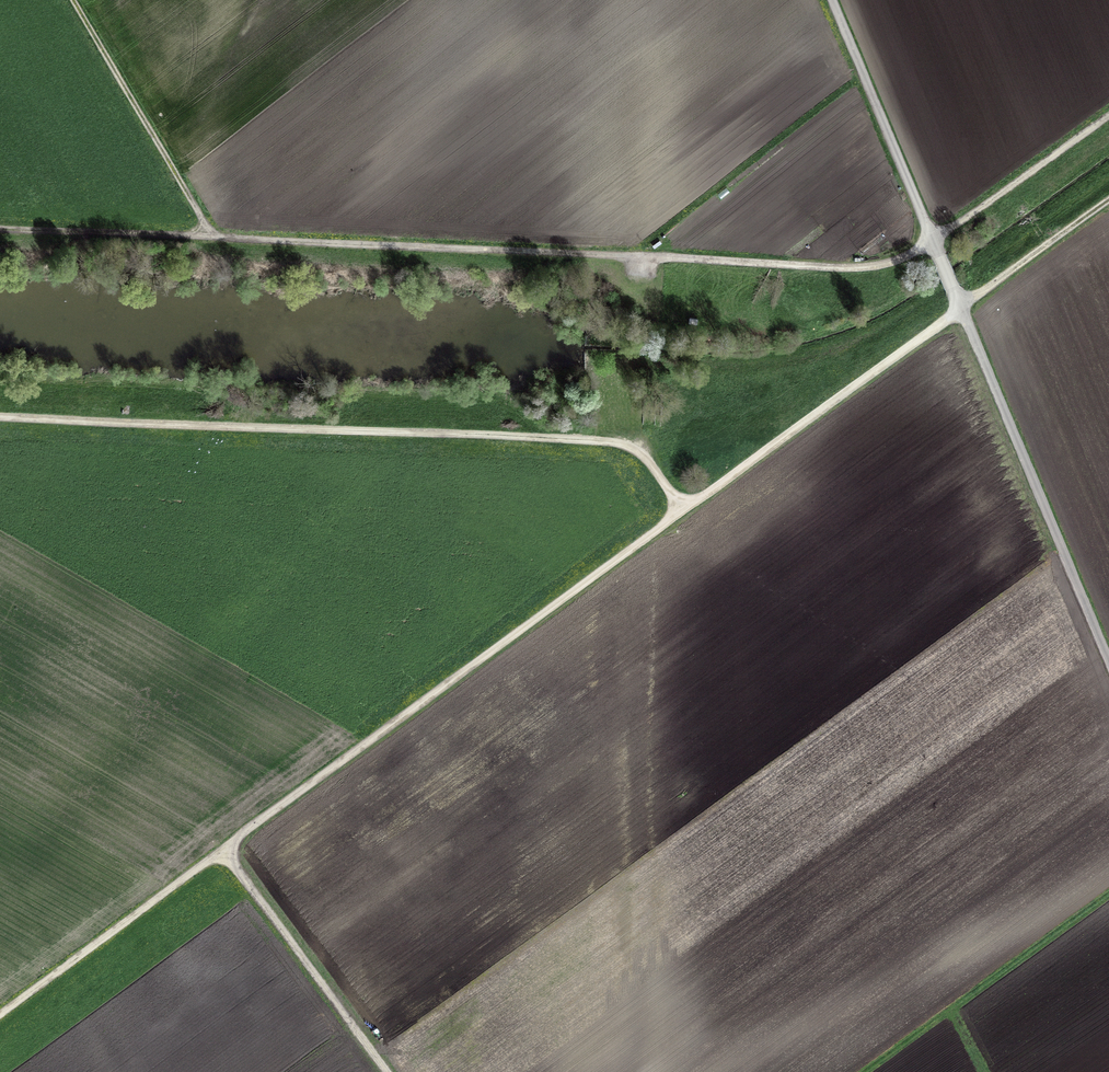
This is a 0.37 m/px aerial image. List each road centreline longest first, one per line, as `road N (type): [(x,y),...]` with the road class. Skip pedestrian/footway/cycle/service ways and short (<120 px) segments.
road 1 (track): [(0,1018),(684,508)]
road 2 (track): [(684,508),(652,465),(611,445),(0,418)]
road 3 (track): [(0,226),(637,257)]
road 4 (track): [(1108,656),(958,309)]
road 5 (track): [(684,508),(958,309)]
road 6 (track): [(637,257),(862,267),(931,245)]
road 7 (track): [(212,237),(78,0)]
road 8 (track): [(380,1071),(221,859)]
road 9 (track): [(931,245),(832,0)]
road 10 (track): [(931,245),(1108,120)]
road 11 (track): [(958,309),(1108,202)]

